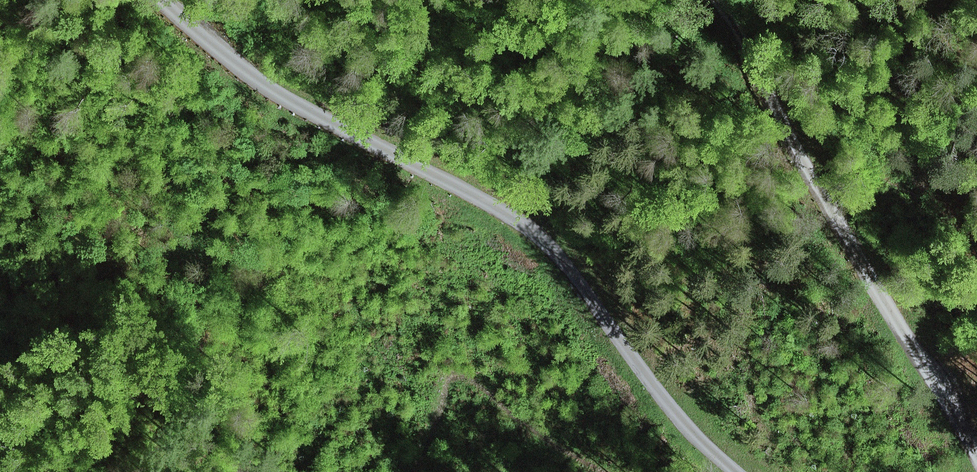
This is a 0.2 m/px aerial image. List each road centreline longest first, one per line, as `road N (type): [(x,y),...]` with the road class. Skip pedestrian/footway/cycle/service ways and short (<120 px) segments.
road 1 (unclassified): [(166,0),(304,111),(538,236),(685,426),(731,471)]
road 2 (unclassified): [(976,454),(713,0)]

